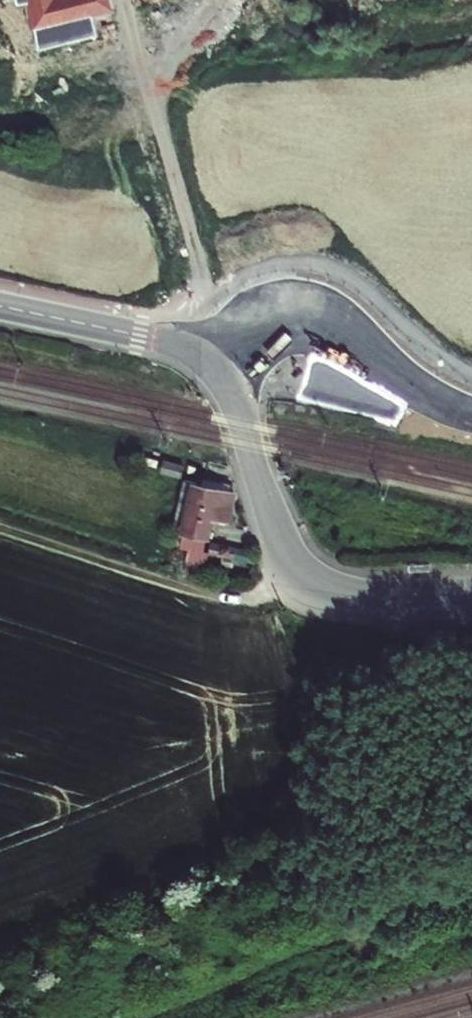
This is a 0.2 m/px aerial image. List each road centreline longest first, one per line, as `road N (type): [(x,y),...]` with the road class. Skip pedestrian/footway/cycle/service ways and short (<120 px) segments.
road 1 (tertiary): [(471,591),(344,592),(296,572),(220,367)]
road 2 (track): [(0,528),(214,597),(256,595),(293,567)]
road 3 (tertiary): [(471,417),(316,321),(269,330),(220,367)]
road 4 (tertiary): [(0,305),(196,348),(220,367)]

